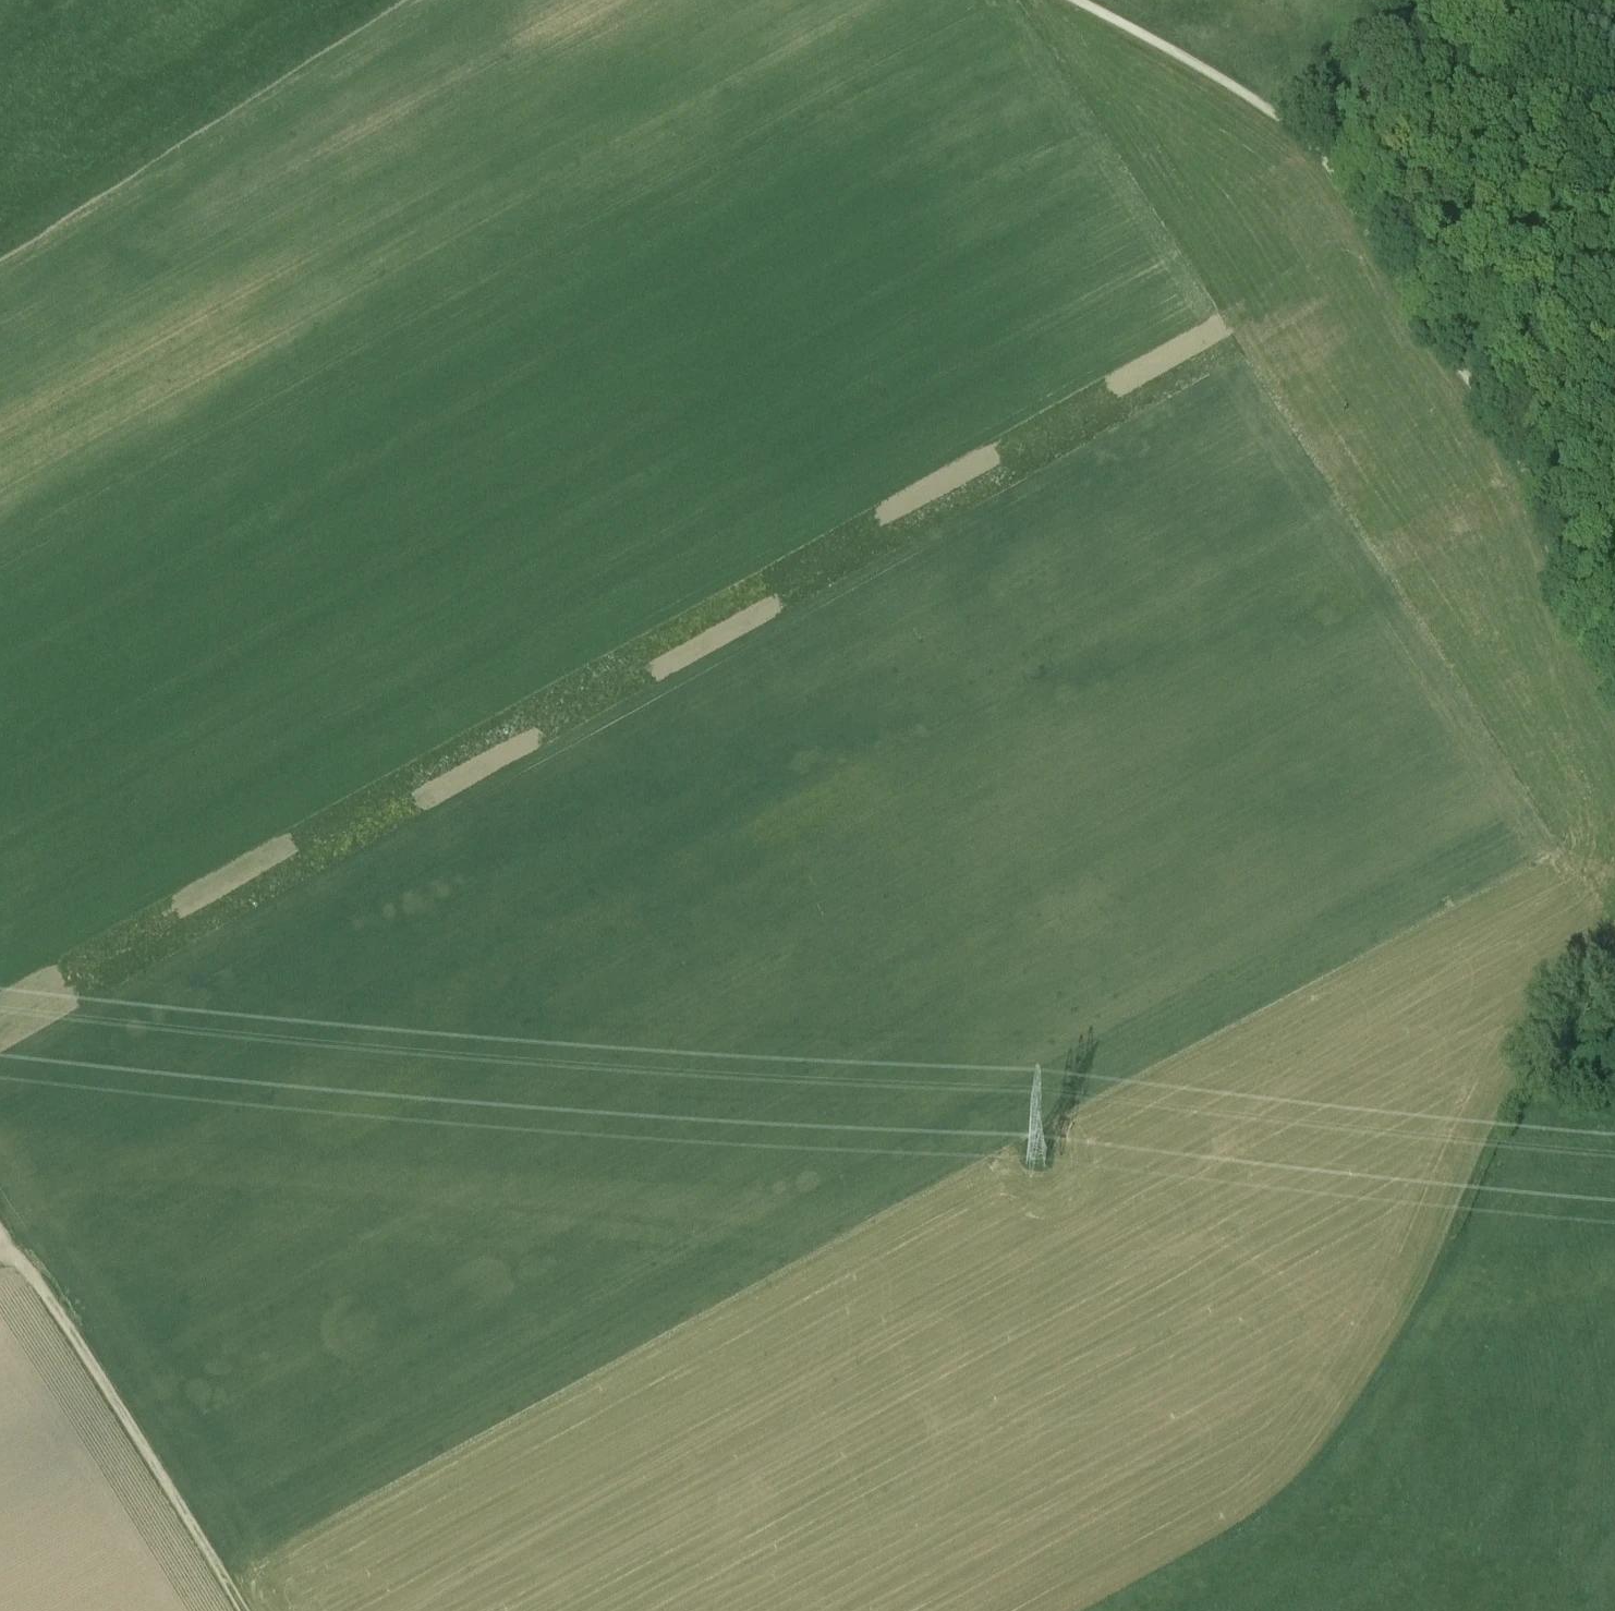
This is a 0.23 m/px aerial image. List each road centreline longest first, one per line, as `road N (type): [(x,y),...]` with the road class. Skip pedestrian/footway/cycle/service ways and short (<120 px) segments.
road 1 (track): [(1614,660),(1494,394),(1350,164),(1286,110),(1082,0)]
road 2 (track): [(0,1226),(245,1610)]
road 3 (track): [(1350,164),(1471,137),(1614,150)]

